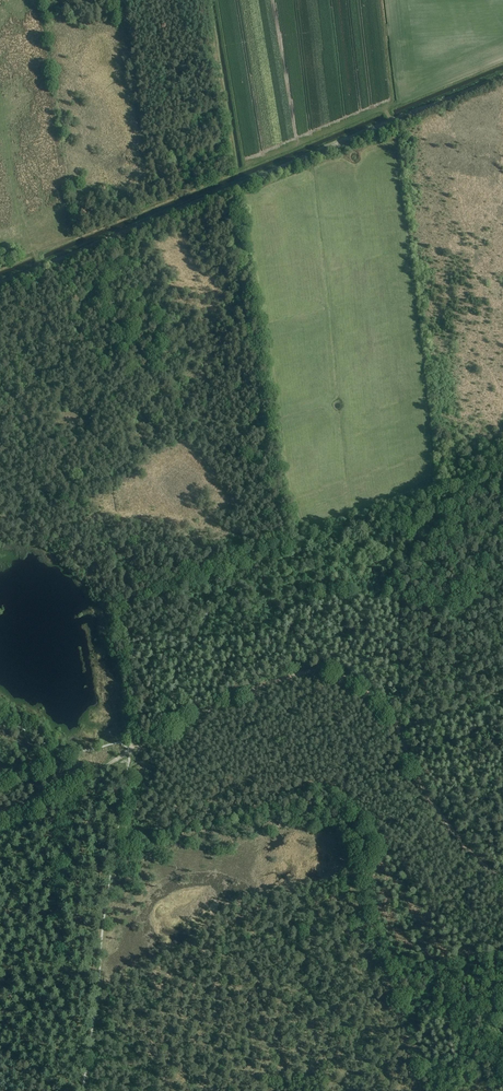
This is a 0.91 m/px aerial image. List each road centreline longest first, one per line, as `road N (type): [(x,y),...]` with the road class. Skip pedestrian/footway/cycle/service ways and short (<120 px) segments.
road 1 (track): [(0,283),(502,78)]
road 2 (track): [(502,880),(435,807),(389,711),(338,671),(270,682),(130,751)]
road 3 (track): [(179,1090),(63,950),(57,917),(66,791)]

